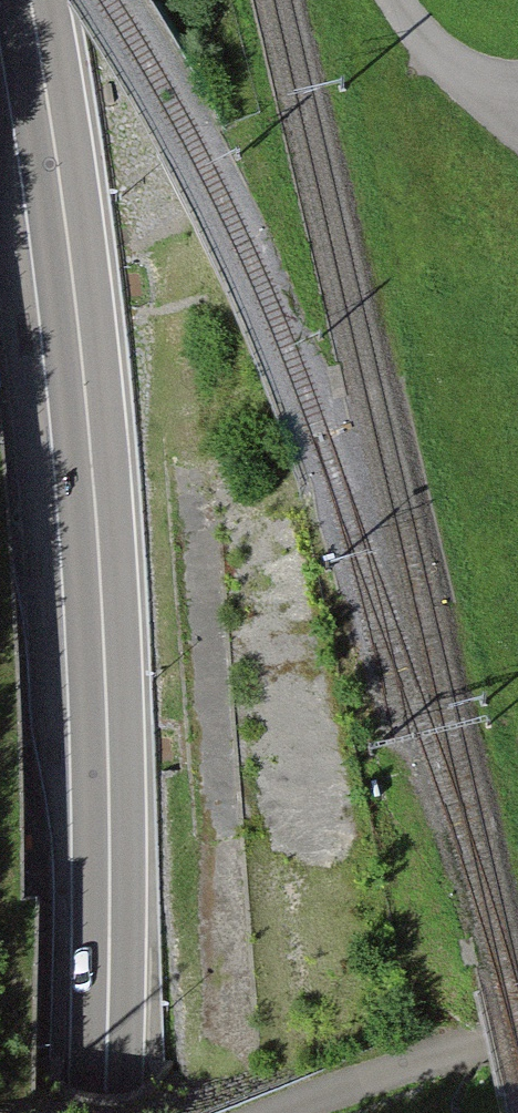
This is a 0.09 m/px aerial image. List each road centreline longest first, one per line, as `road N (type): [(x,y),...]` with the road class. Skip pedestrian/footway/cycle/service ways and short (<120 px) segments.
road 1 (trunk): [(32,0),(93,508),(107,841),(104,1112)]
road 2 (unclassified): [(517,1036),(402,1059),(294,1112)]
road 3 (unclassified): [(397,0),(517,119)]

